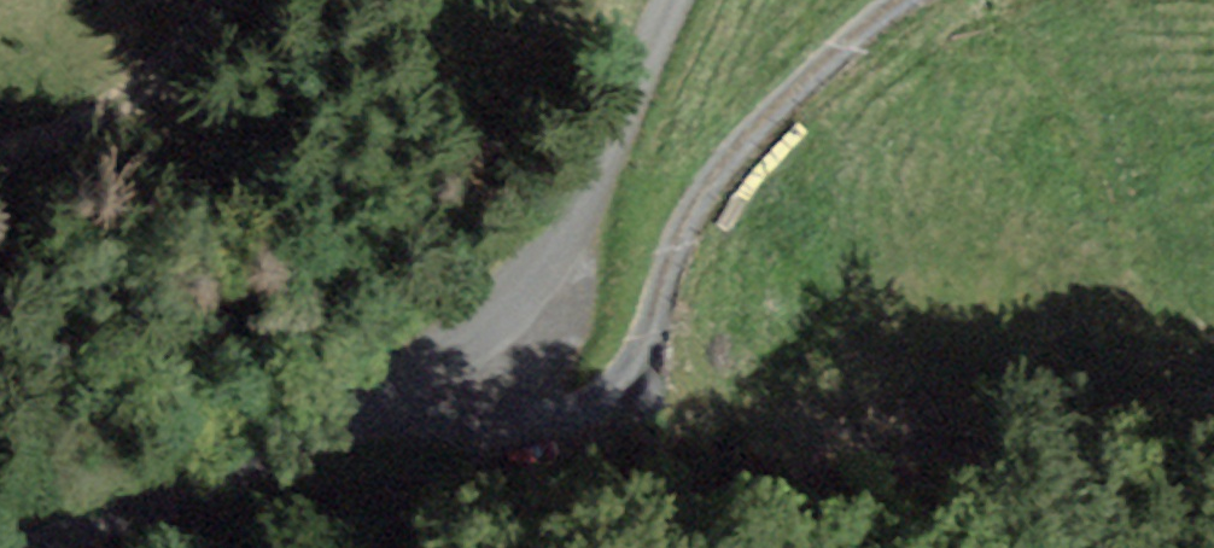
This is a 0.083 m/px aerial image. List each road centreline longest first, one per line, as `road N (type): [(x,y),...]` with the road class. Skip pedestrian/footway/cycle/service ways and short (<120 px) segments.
road 1 (unclassified): [(38,547),(293,435),(494,314),(565,217),(670,0)]
road 2 (track): [(494,314),(536,391),(566,410),(597,397),(647,336),(676,234),(722,169),(762,118),(897,0)]
road 3 (track): [(0,146),(65,133),(96,114),(150,77),(220,0)]

